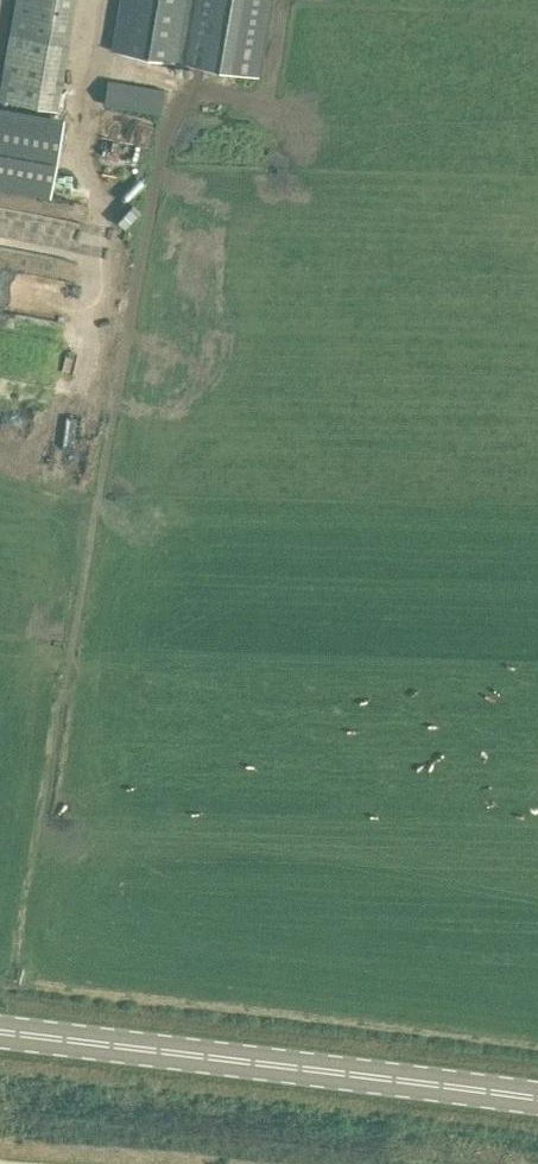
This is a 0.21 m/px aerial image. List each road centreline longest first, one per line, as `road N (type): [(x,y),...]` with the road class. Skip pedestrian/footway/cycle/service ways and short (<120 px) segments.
road 1 (secondary): [(537,1101),(0,1032)]

